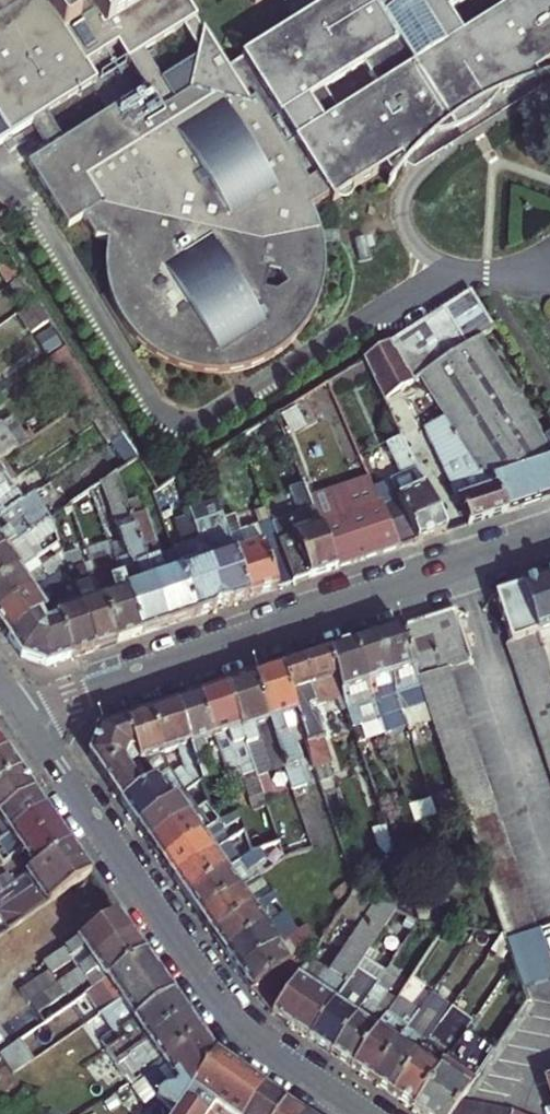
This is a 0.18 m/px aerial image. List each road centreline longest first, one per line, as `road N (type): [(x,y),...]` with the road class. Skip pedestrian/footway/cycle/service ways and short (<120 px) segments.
road 1 (residential): [(24,716),(549,539)]
road 2 (residential): [(24,716),(227,1012),(364,1113)]

